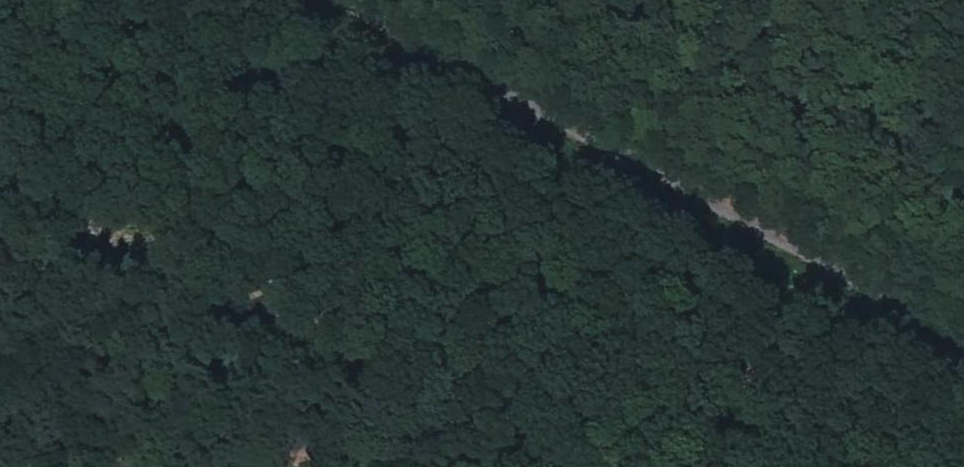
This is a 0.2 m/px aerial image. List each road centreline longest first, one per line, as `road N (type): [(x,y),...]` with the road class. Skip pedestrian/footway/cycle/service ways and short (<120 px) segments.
road 1 (track): [(316,0),(963,355)]
road 2 (track): [(574,466),(0,165)]

